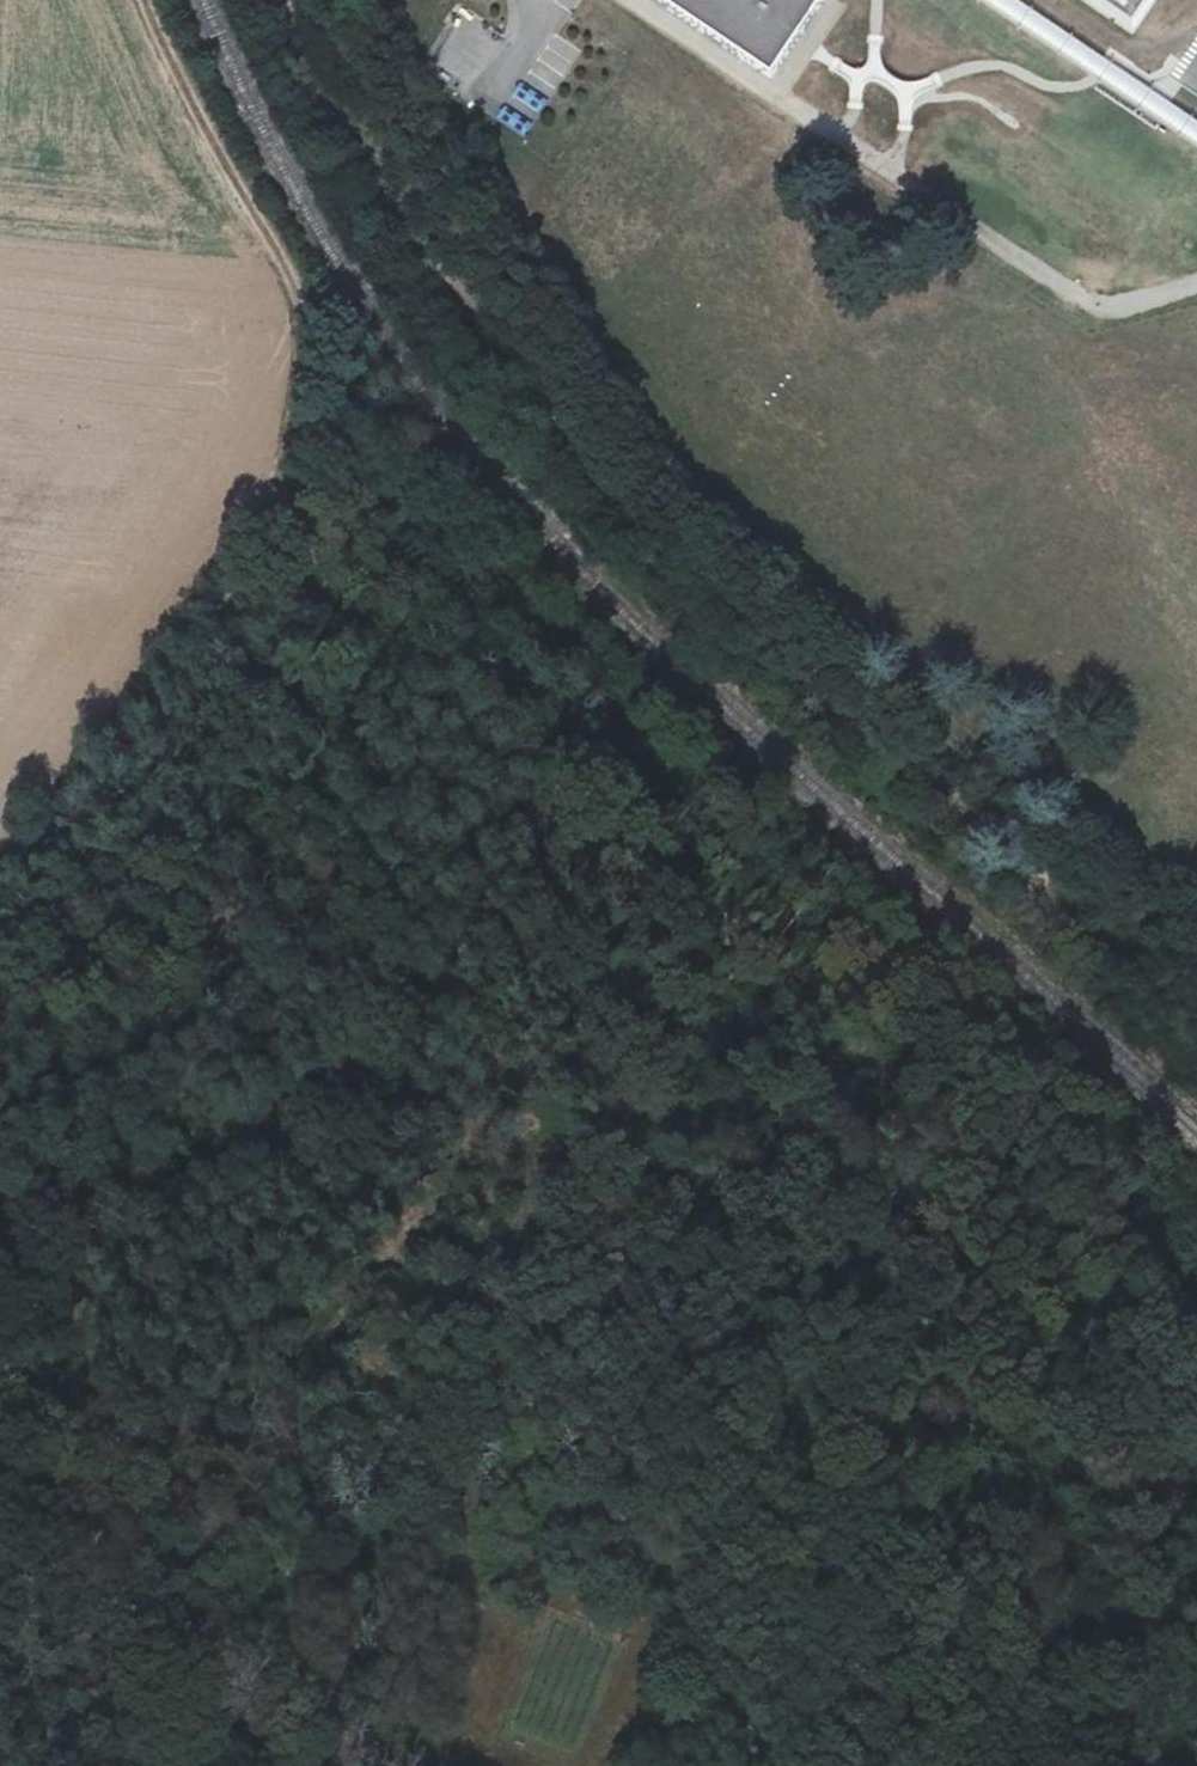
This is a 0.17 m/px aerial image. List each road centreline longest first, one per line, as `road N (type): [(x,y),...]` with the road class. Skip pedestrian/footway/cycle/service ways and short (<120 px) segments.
road 1 (track): [(1196,282),(1097,312),(632,0)]
road 2 (track): [(296,286),(178,75),(153,0)]

